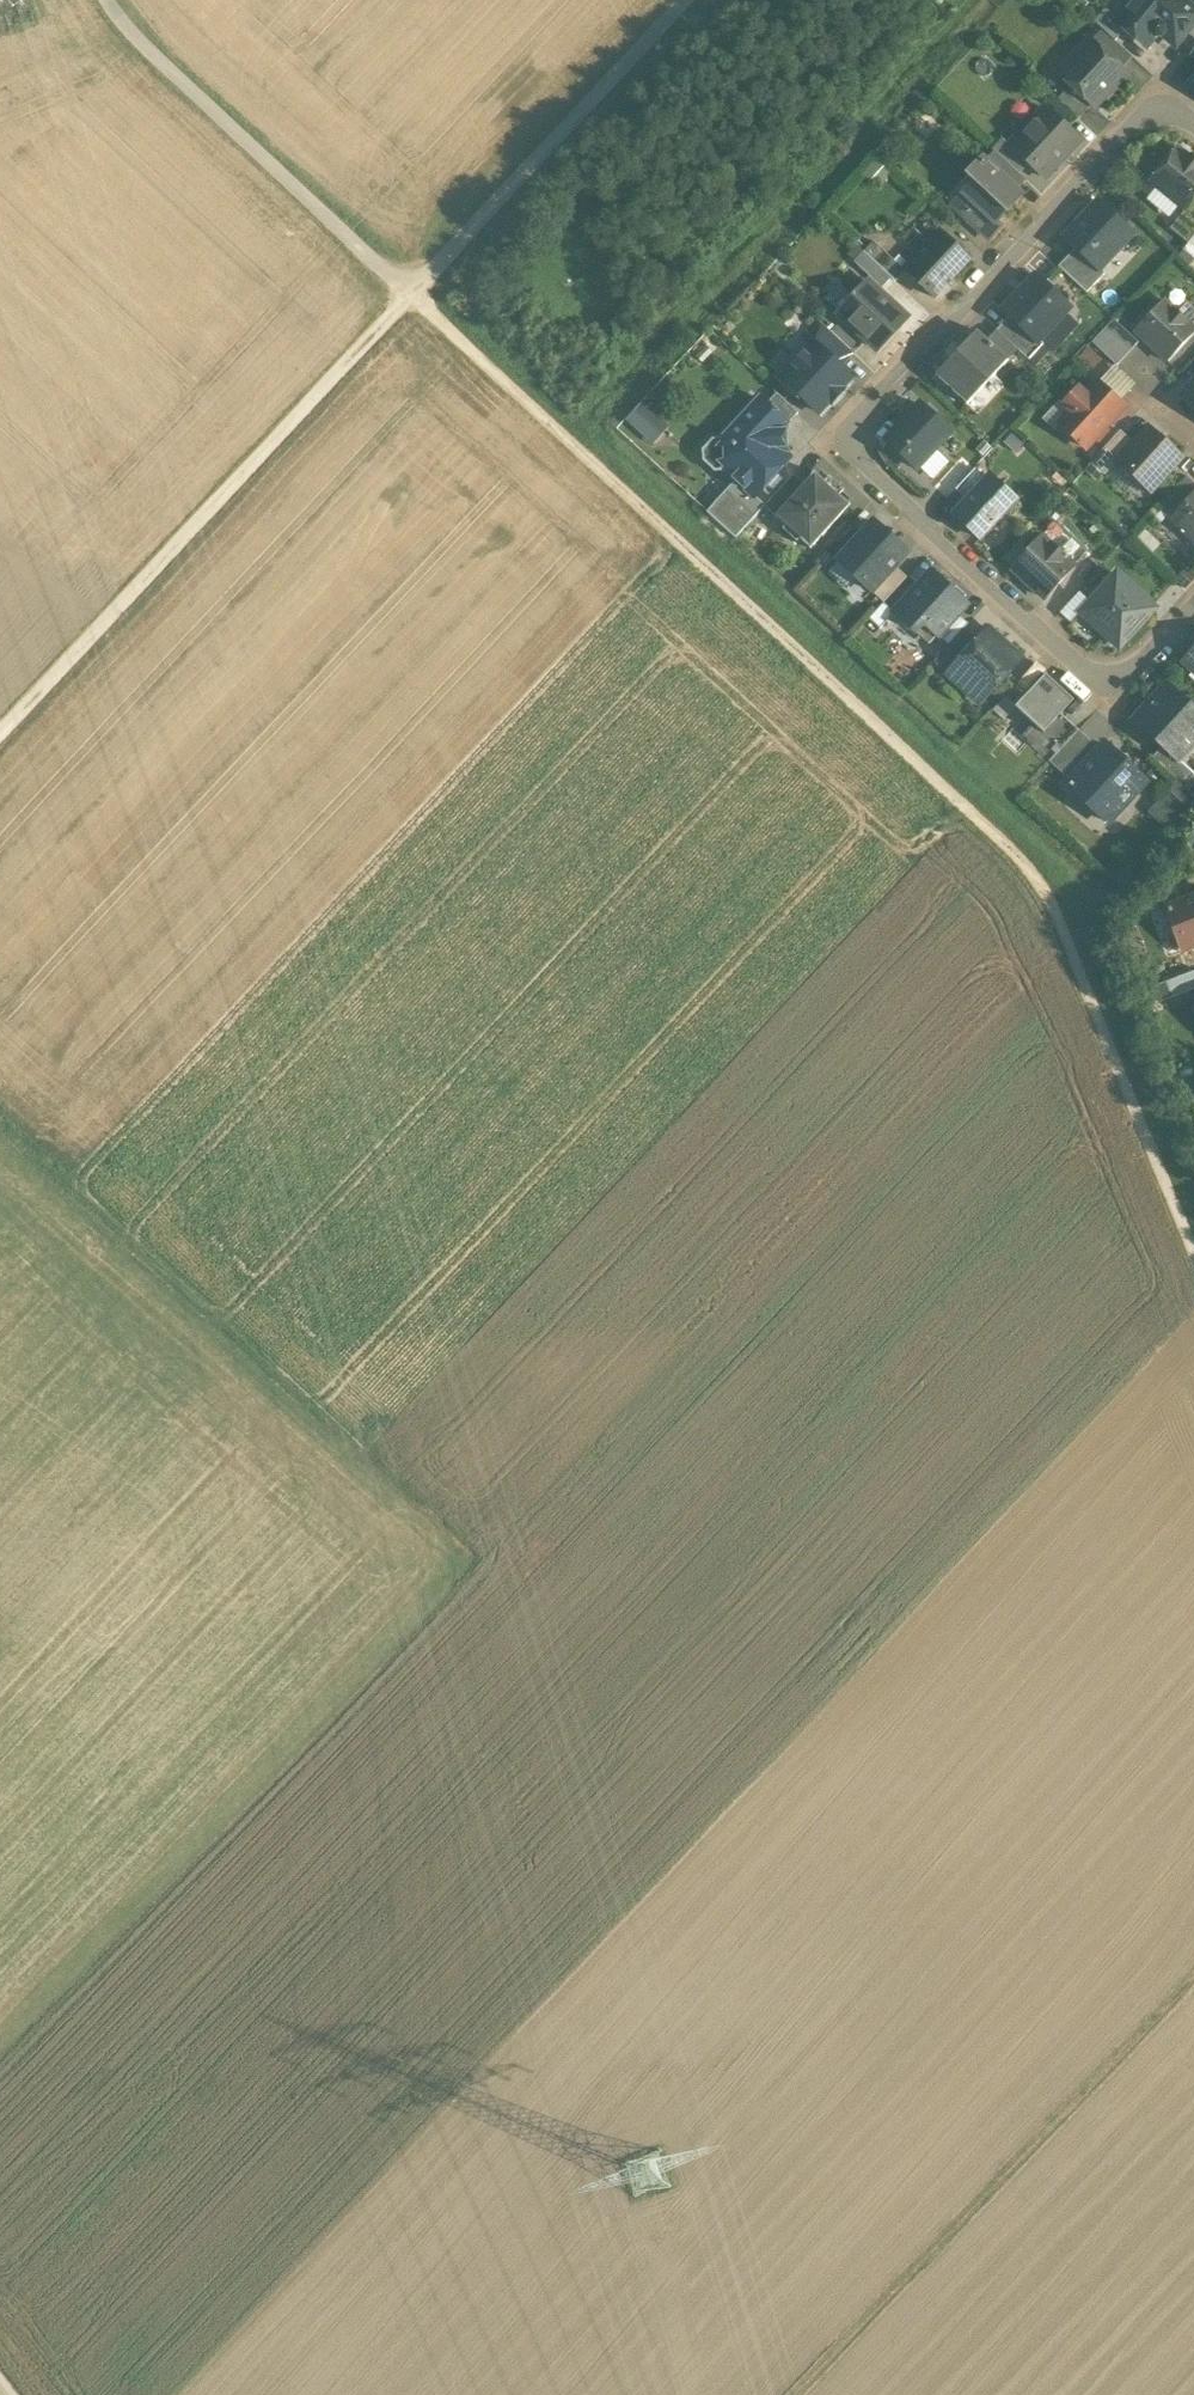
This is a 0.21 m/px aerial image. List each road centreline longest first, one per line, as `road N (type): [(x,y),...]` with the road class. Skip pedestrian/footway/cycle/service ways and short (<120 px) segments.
road 1 (track): [(109,0),(128,29),(1030,865),(1061,915),(1193,1241)]
road 2 (track): [(0,736),(686,0)]
road 3 (residential): [(1193,128),(1163,117),(1138,125),(873,402),(856,429),(864,460),(1083,686),(1121,700),(1193,616)]
road 4 (track): [(474,1552),(0,1130)]
road 5 (track): [(792,2394),(1193,1969)]

